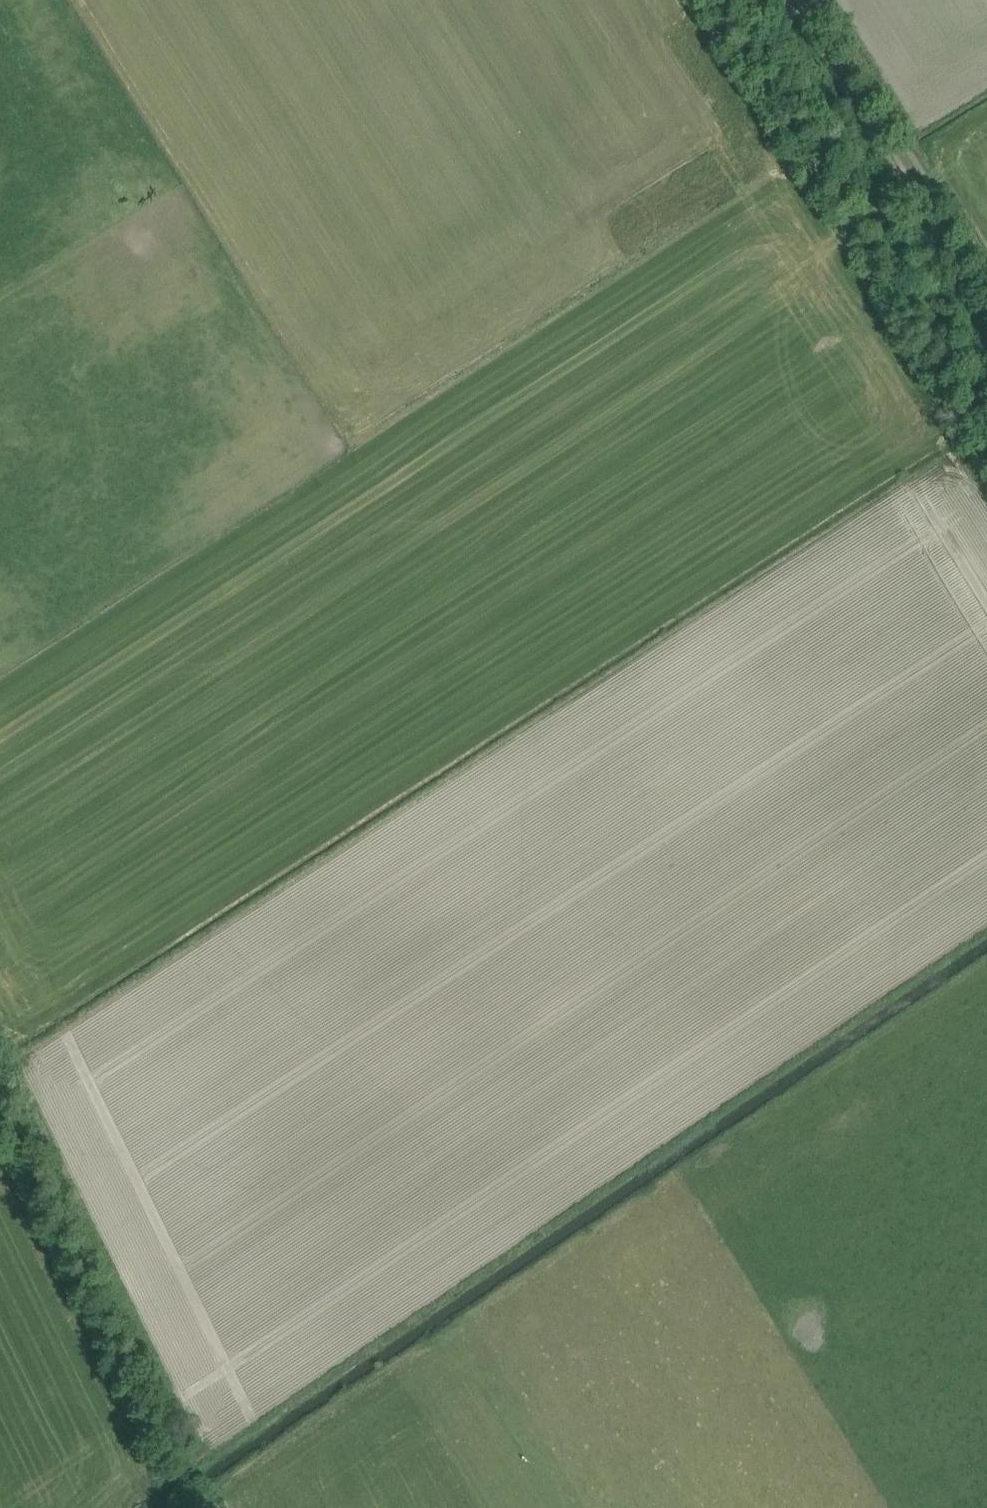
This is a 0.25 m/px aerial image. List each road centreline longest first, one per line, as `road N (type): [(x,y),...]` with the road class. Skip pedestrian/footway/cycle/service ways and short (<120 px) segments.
road 1 (track): [(986,311),(792,0)]

